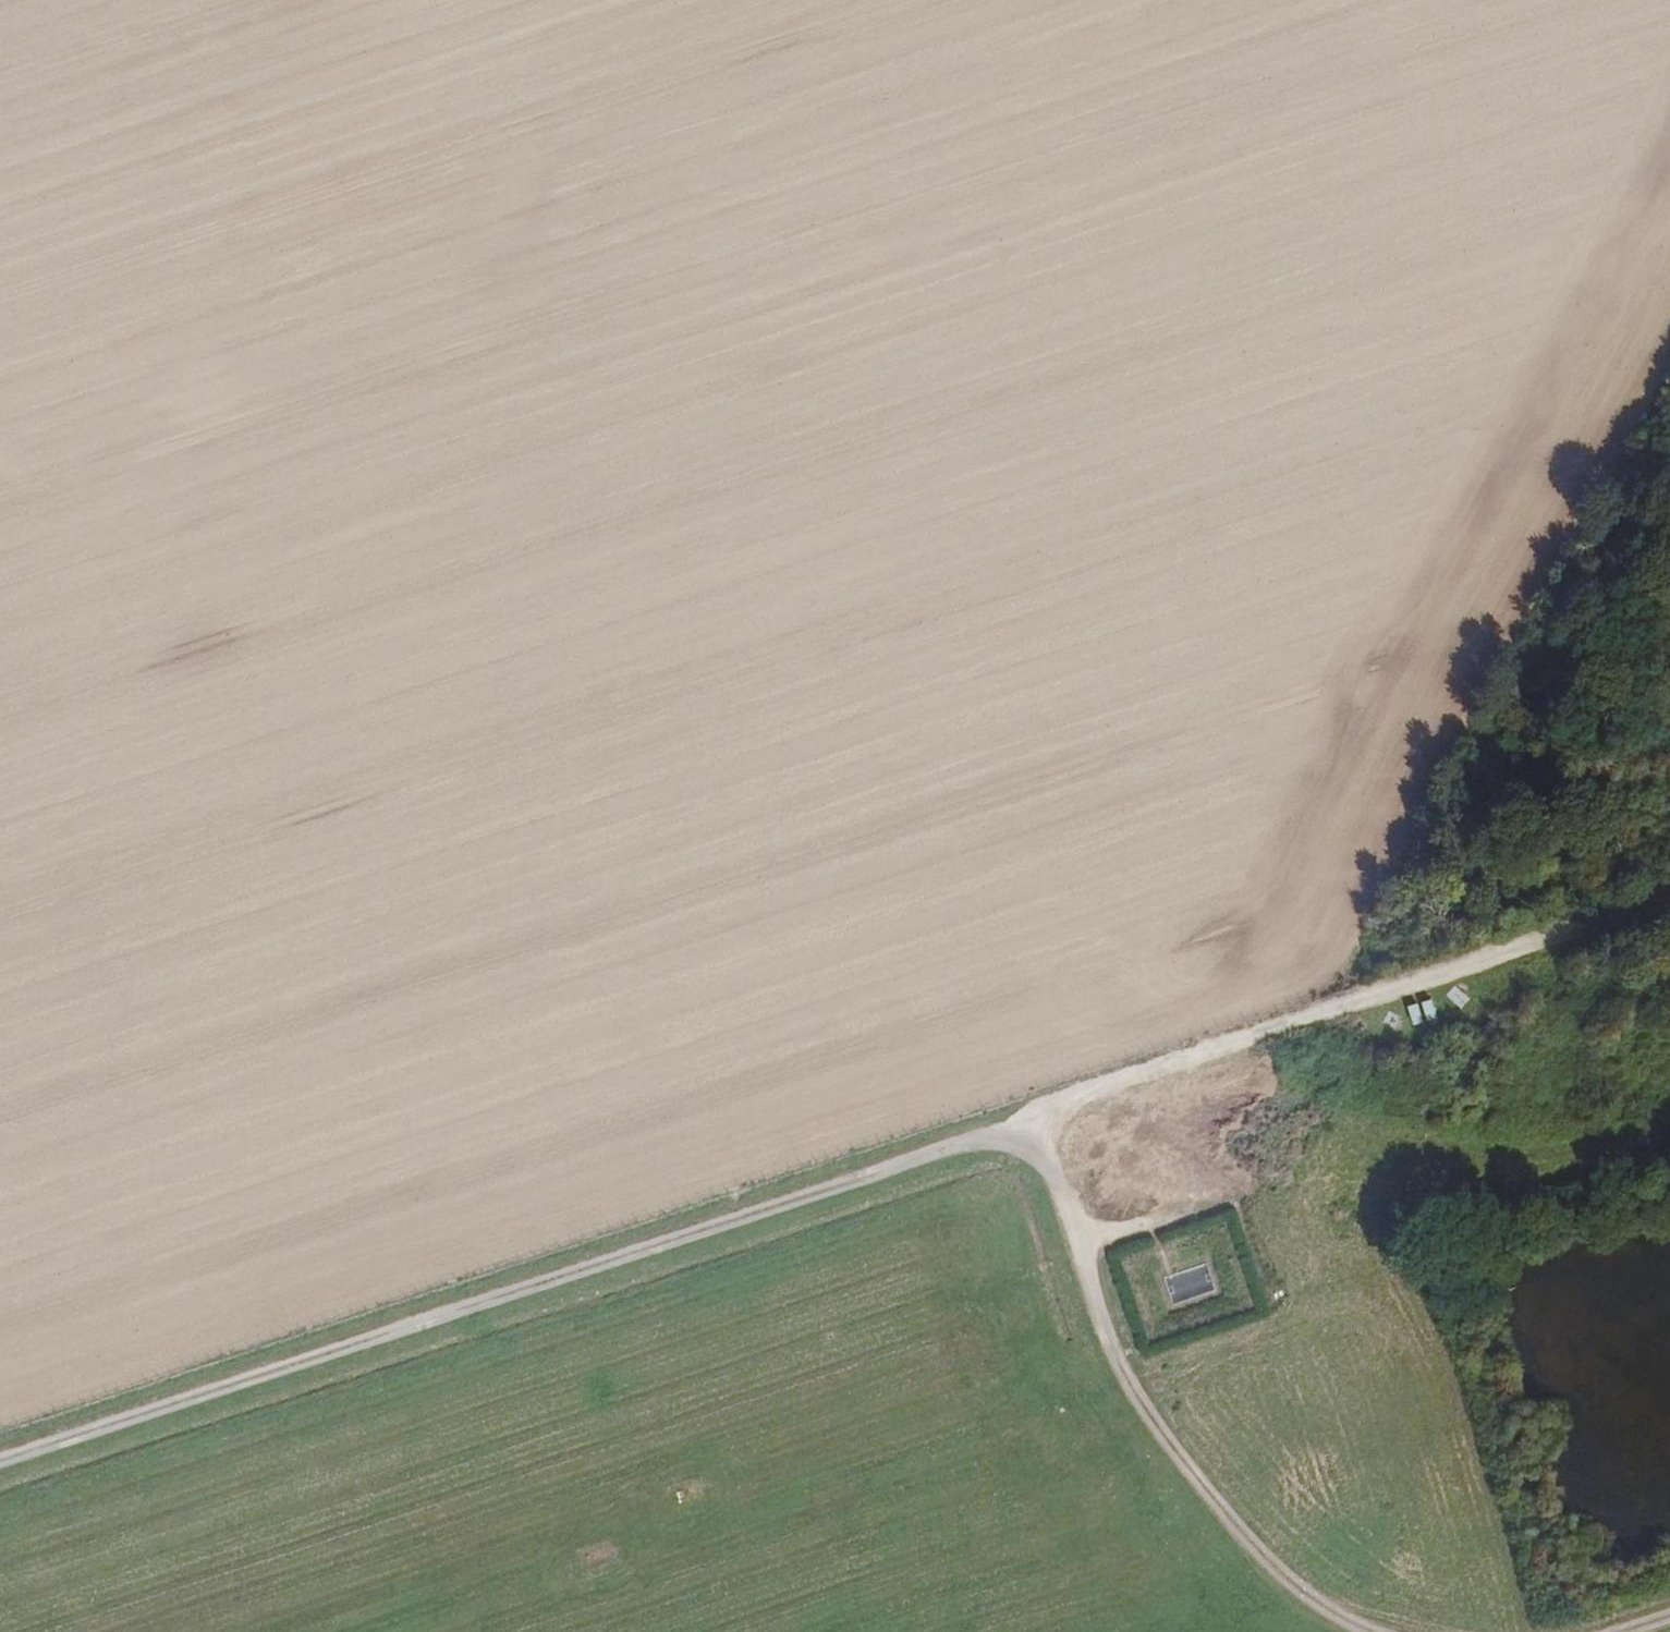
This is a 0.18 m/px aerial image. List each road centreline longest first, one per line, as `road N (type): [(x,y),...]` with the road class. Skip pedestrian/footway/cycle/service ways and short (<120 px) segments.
road 1 (track): [(1357,1631),(1260,1562),(1142,1419),(1099,1339),(1051,1190),(1037,1168),(996,1144),(950,1145),(0,1458)]

